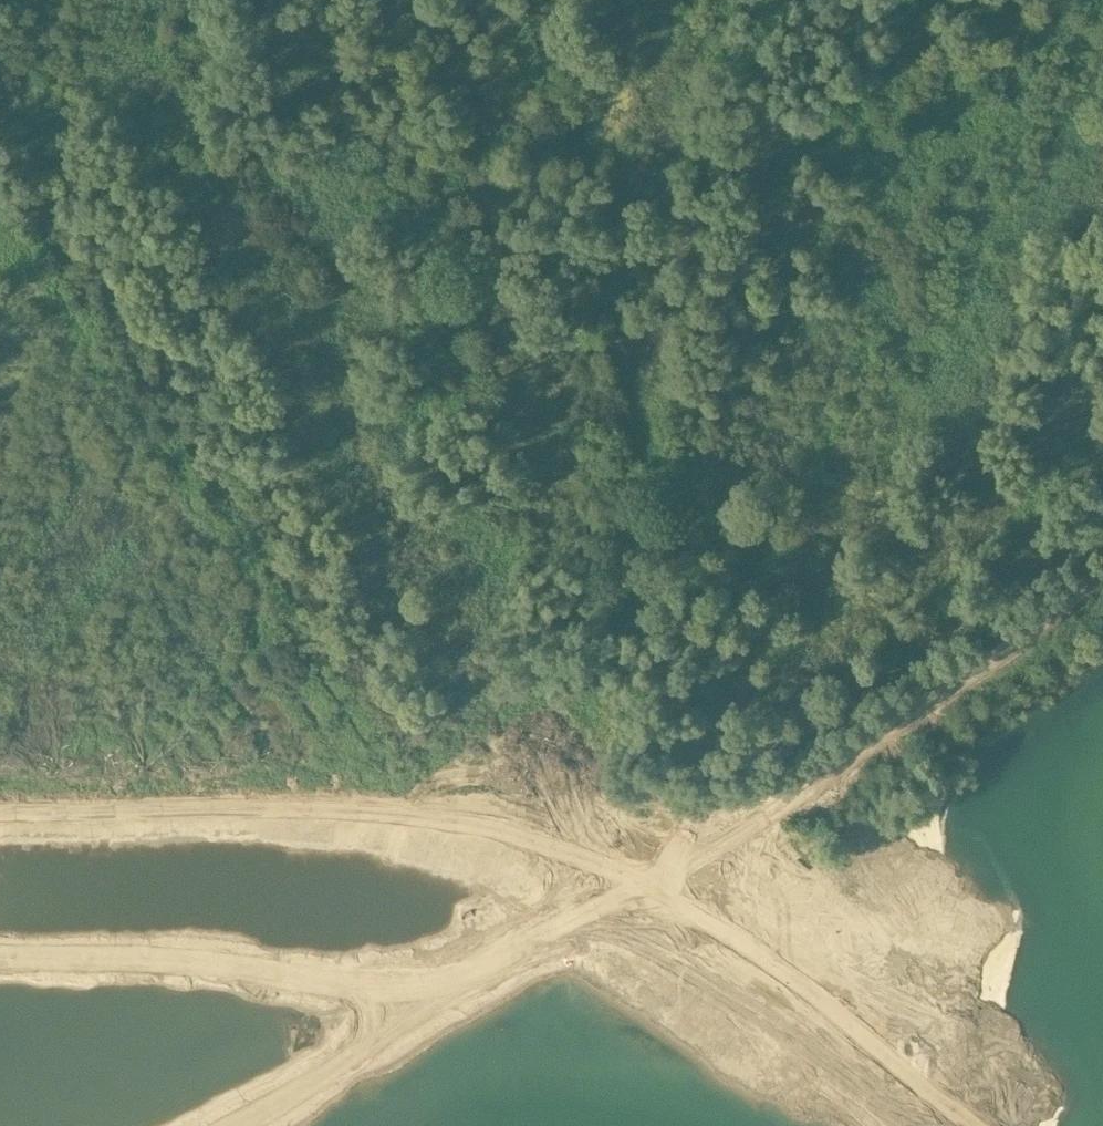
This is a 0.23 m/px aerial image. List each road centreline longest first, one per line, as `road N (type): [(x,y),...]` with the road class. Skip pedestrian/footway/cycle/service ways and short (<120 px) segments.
road 1 (track): [(774,801),(1102,571)]

